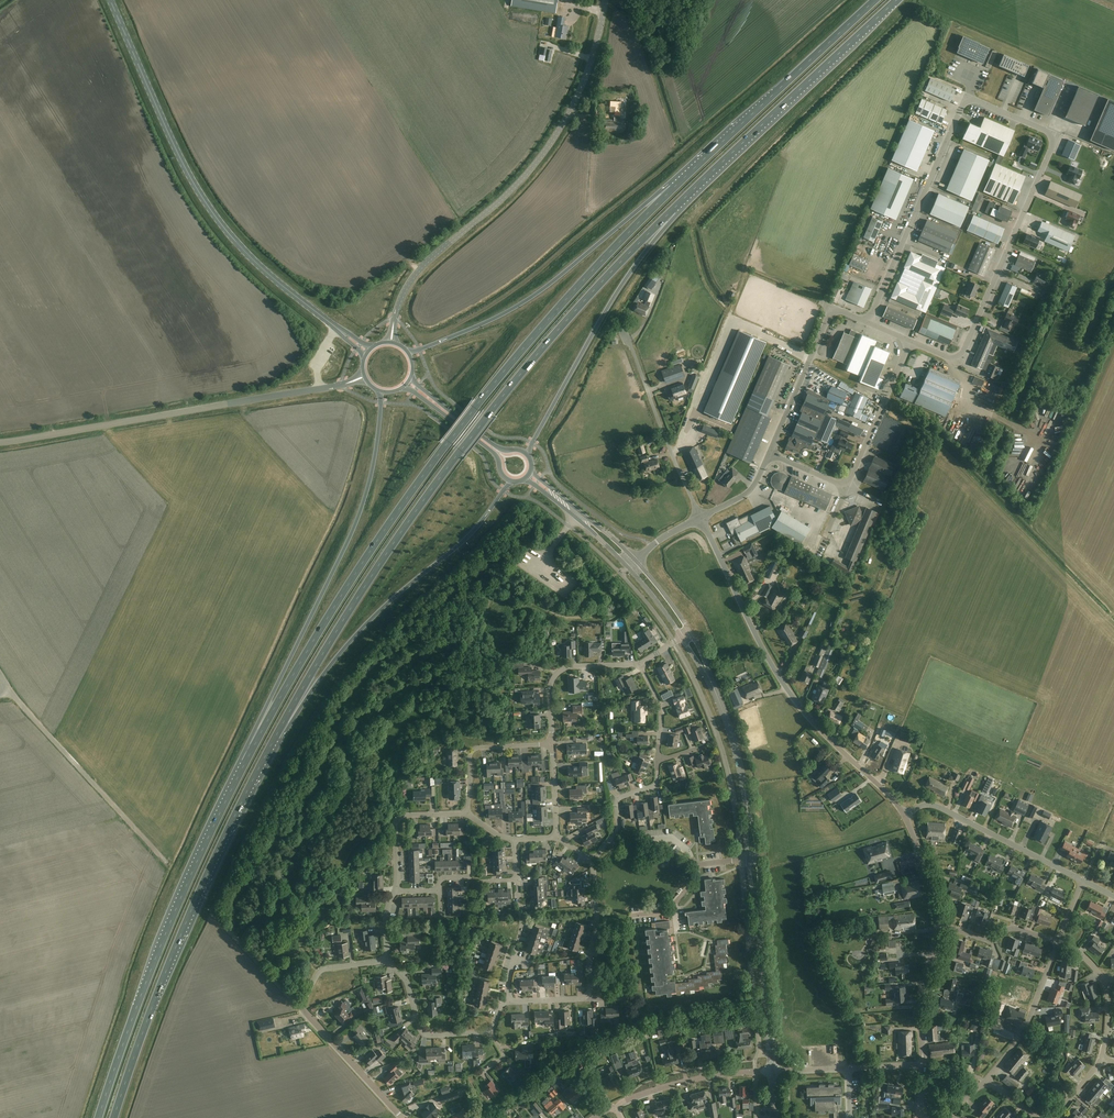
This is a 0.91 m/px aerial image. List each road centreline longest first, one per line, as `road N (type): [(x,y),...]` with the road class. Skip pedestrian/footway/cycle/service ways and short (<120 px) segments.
road 1 (trunk): [(673,188),(556,311),(429,467),(322,627),(245,762)]
road 2 (trunk): [(276,737),(371,576),(460,451),(576,310),(673,210)]
road 3 (unclassified): [(910,340),(947,358),(964,351),(1052,149),(1047,131),(966,102),(868,322)]
road 4 (tertiary): [(391,343),(402,294),(419,268),(518,184),(554,138),(592,60),(605,0)]
road 5 (trunk): [(114,1117),(201,888),(276,737)]
road 6 (secondary): [(337,328),(243,249),(211,209),(110,0)]
road 7 (trunk): [(379,391),(363,504),(245,762)]
road 8 (trunk): [(245,762),(159,947),(99,1117)]
road 9 (unclassified): [(0,442),(365,377)]
road 10 (residential): [(905,815),(786,688),(701,517)]
road 11 (trunk): [(276,737),(352,640),(462,543),(512,482)]
road 12 (trunk): [(673,188),(529,299),(408,353)]
road 13 (trunk): [(673,210),(897,0)]
road 14 (trunk): [(528,455),(673,210)]
road 15 (trunk): [(876,0),(673,188)]
road 16 (residential): [(701,517),(626,334)]
road 17 (residential): [(1083,881),(937,806),(905,815)]
road 18 (unclassified): [(770,454),(831,307)]
road 19 (unclassified): [(847,486),(910,340)]
road 20 (residential): [(986,1081),(1020,1038),(1058,942)]
road 21 (residential): [(552,744),(550,692),(562,669),(639,664)]
road 22 (residential): [(402,1117),(301,1008)]
road 23 (residential): [(489,1034),(426,1035),(407,982),(387,962)]
road 24 (secondary): [(403,387),(495,454),(512,482)]
road 25 (residential): [(467,815),(472,752),(552,744)]
road 26 (residential): [(923,1065),(920,994),(939,924)]
road 27 (secondary): [(528,455),(498,448),(411,377)]
road 28 (residential): [(467,815),(398,820),(397,892)]
road 29 (secondary): [(771,1054),(758,914)]
road 30 (residential): [(586,999),(597,931),(593,862)]
road 31 (secondary): [(635,561),(531,471)]
road 32 (secondary): [(525,479),(629,567)]
road 33 (residential): [(593,862),(617,829),(618,801),(656,784),(658,759)]
road 34 (unclassified): [(301,1008),(214,915)]
road 35 (residential): [(1058,942),(1015,928),(985,939),(939,924)]
road 36 (track): [(982,477),(944,438),(883,404)]

